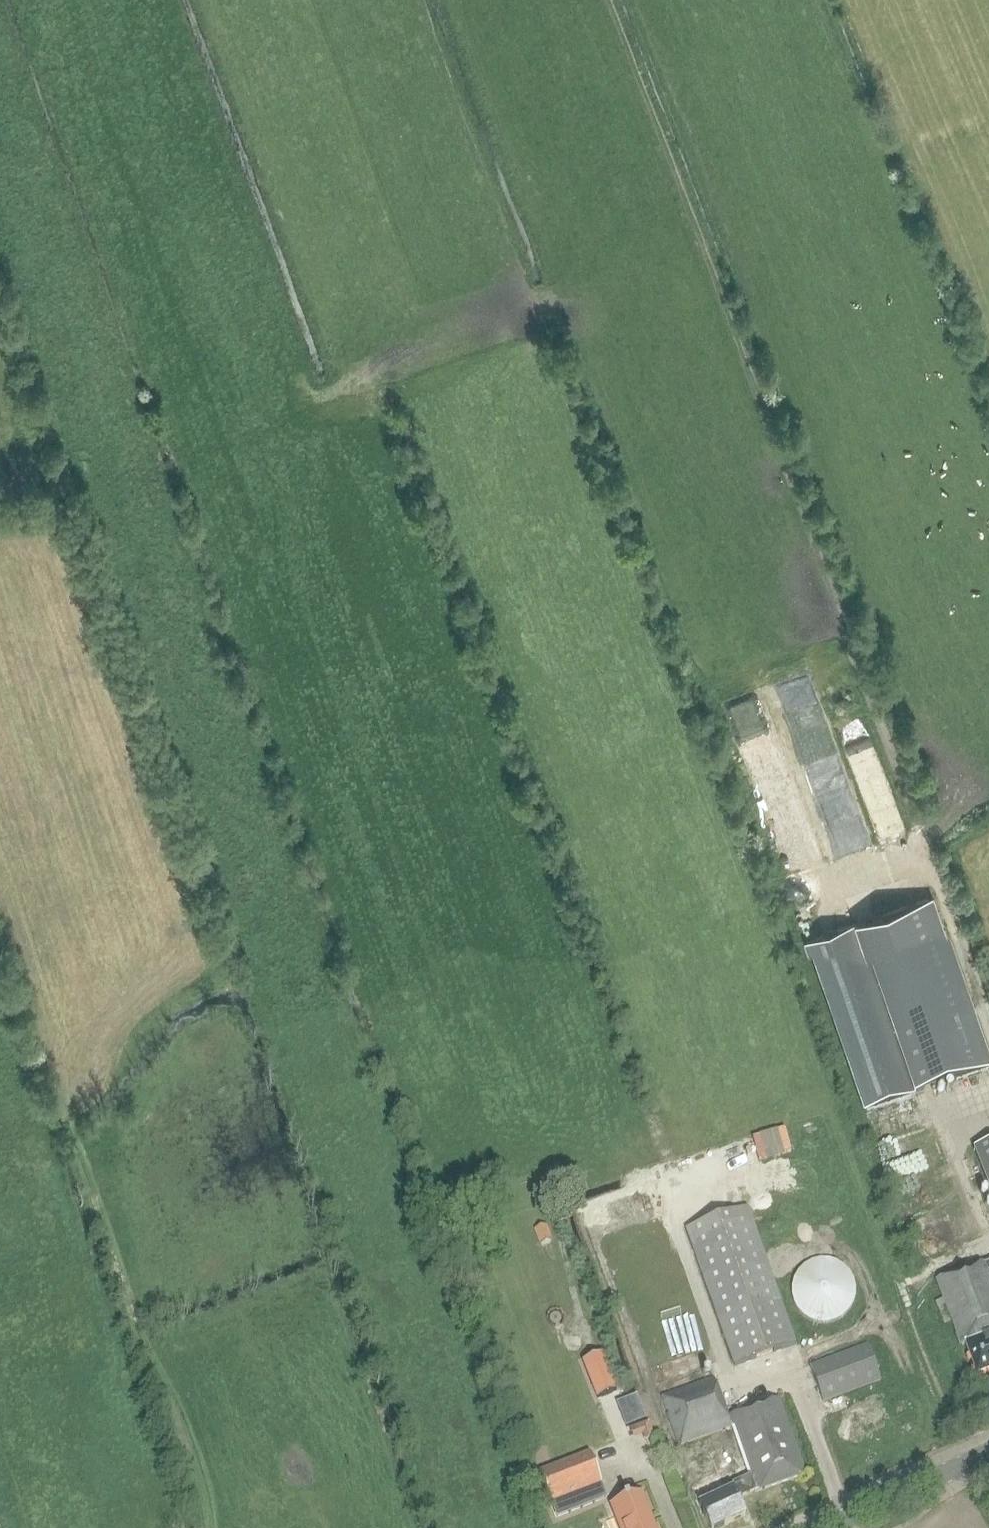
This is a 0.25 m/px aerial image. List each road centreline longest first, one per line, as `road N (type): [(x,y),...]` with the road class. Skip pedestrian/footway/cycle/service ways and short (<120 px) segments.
road 1 (secondary): [(827,1527),(988,1452)]

